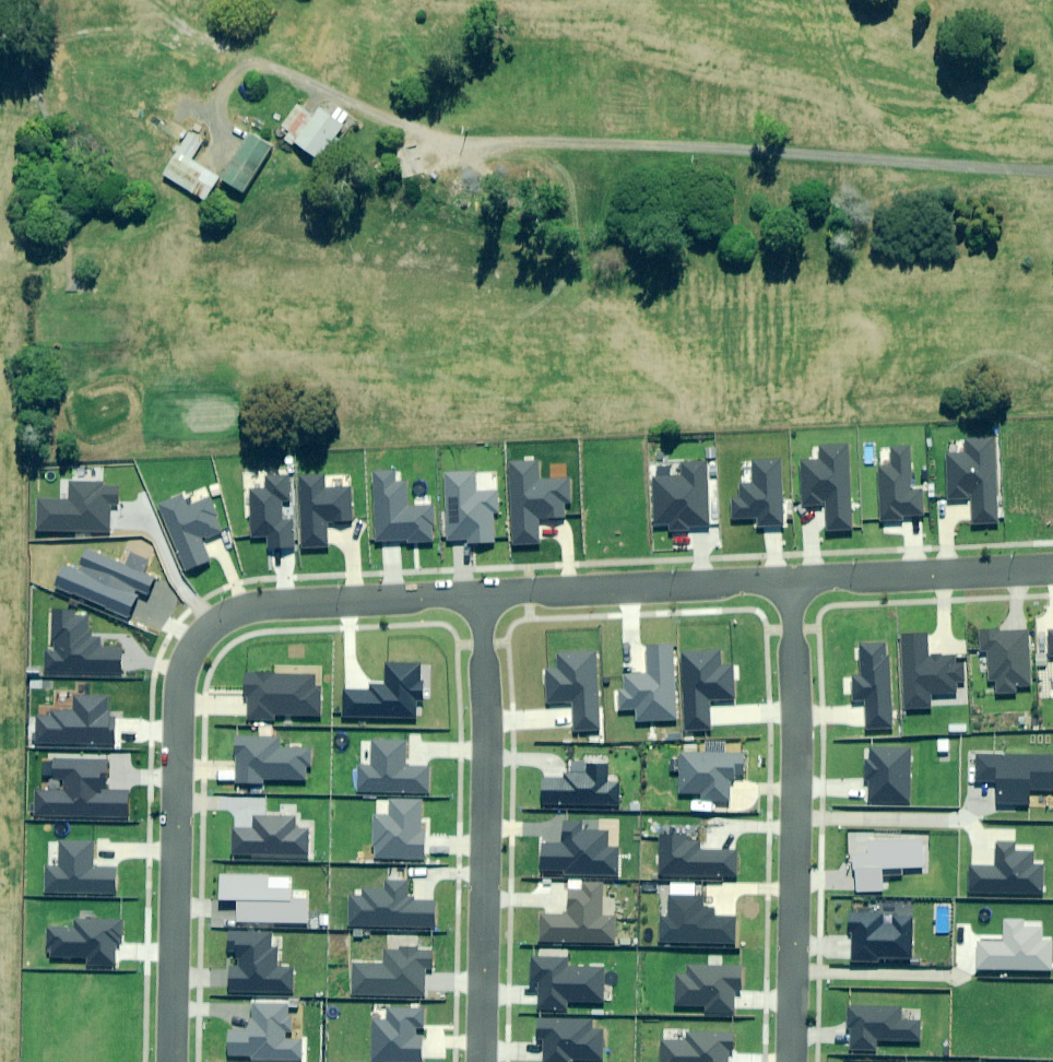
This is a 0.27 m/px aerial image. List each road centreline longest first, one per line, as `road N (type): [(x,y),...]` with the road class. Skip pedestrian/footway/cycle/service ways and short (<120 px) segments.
road 1 (residential): [(482,589),(242,603),(200,627),(179,651),(168,721),(169,1061)]
road 2 (residential): [(791,578),(792,1061)]
road 3 (residential): [(482,589),(484,1061)]
road 4 (residential): [(791,578),(482,589)]
road 5 (residential): [(1052,568),(791,578)]

